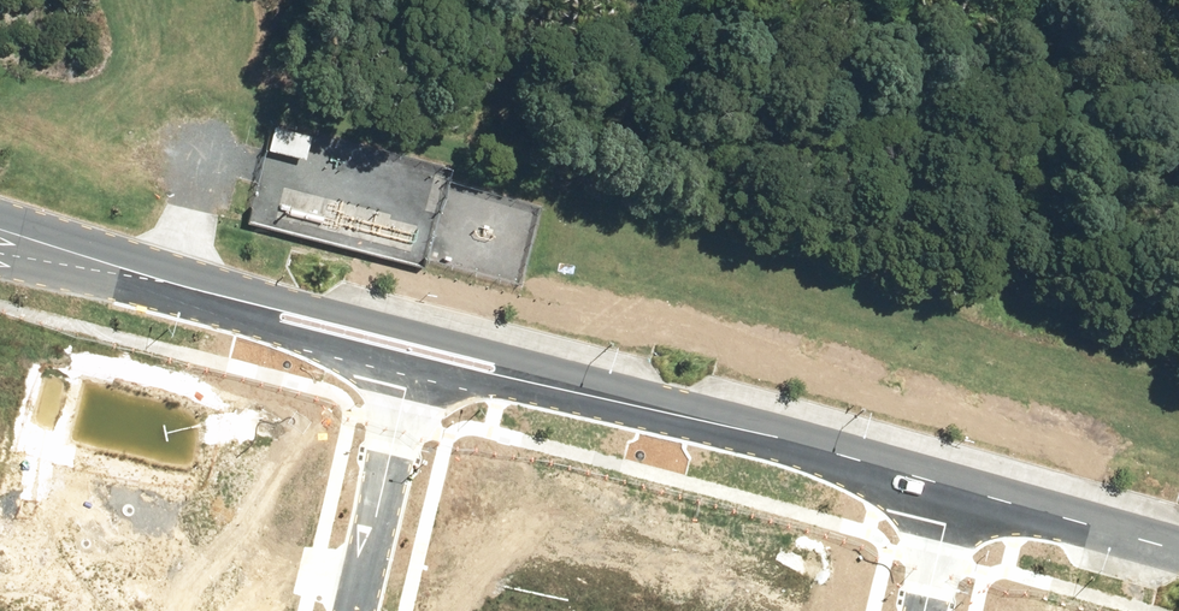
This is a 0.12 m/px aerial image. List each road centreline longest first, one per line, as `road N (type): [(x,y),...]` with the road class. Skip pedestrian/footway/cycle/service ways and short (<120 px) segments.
road 1 (residential): [(416,350),(955,487)]
road 2 (residential): [(0,234),(416,350)]
road 3 (residential): [(354,610),(416,350)]
road 4 (residential): [(955,487),(1178,550)]
road 5 (track): [(171,282),(205,157),(266,168)]
road 6 (residential): [(925,610),(955,487)]

